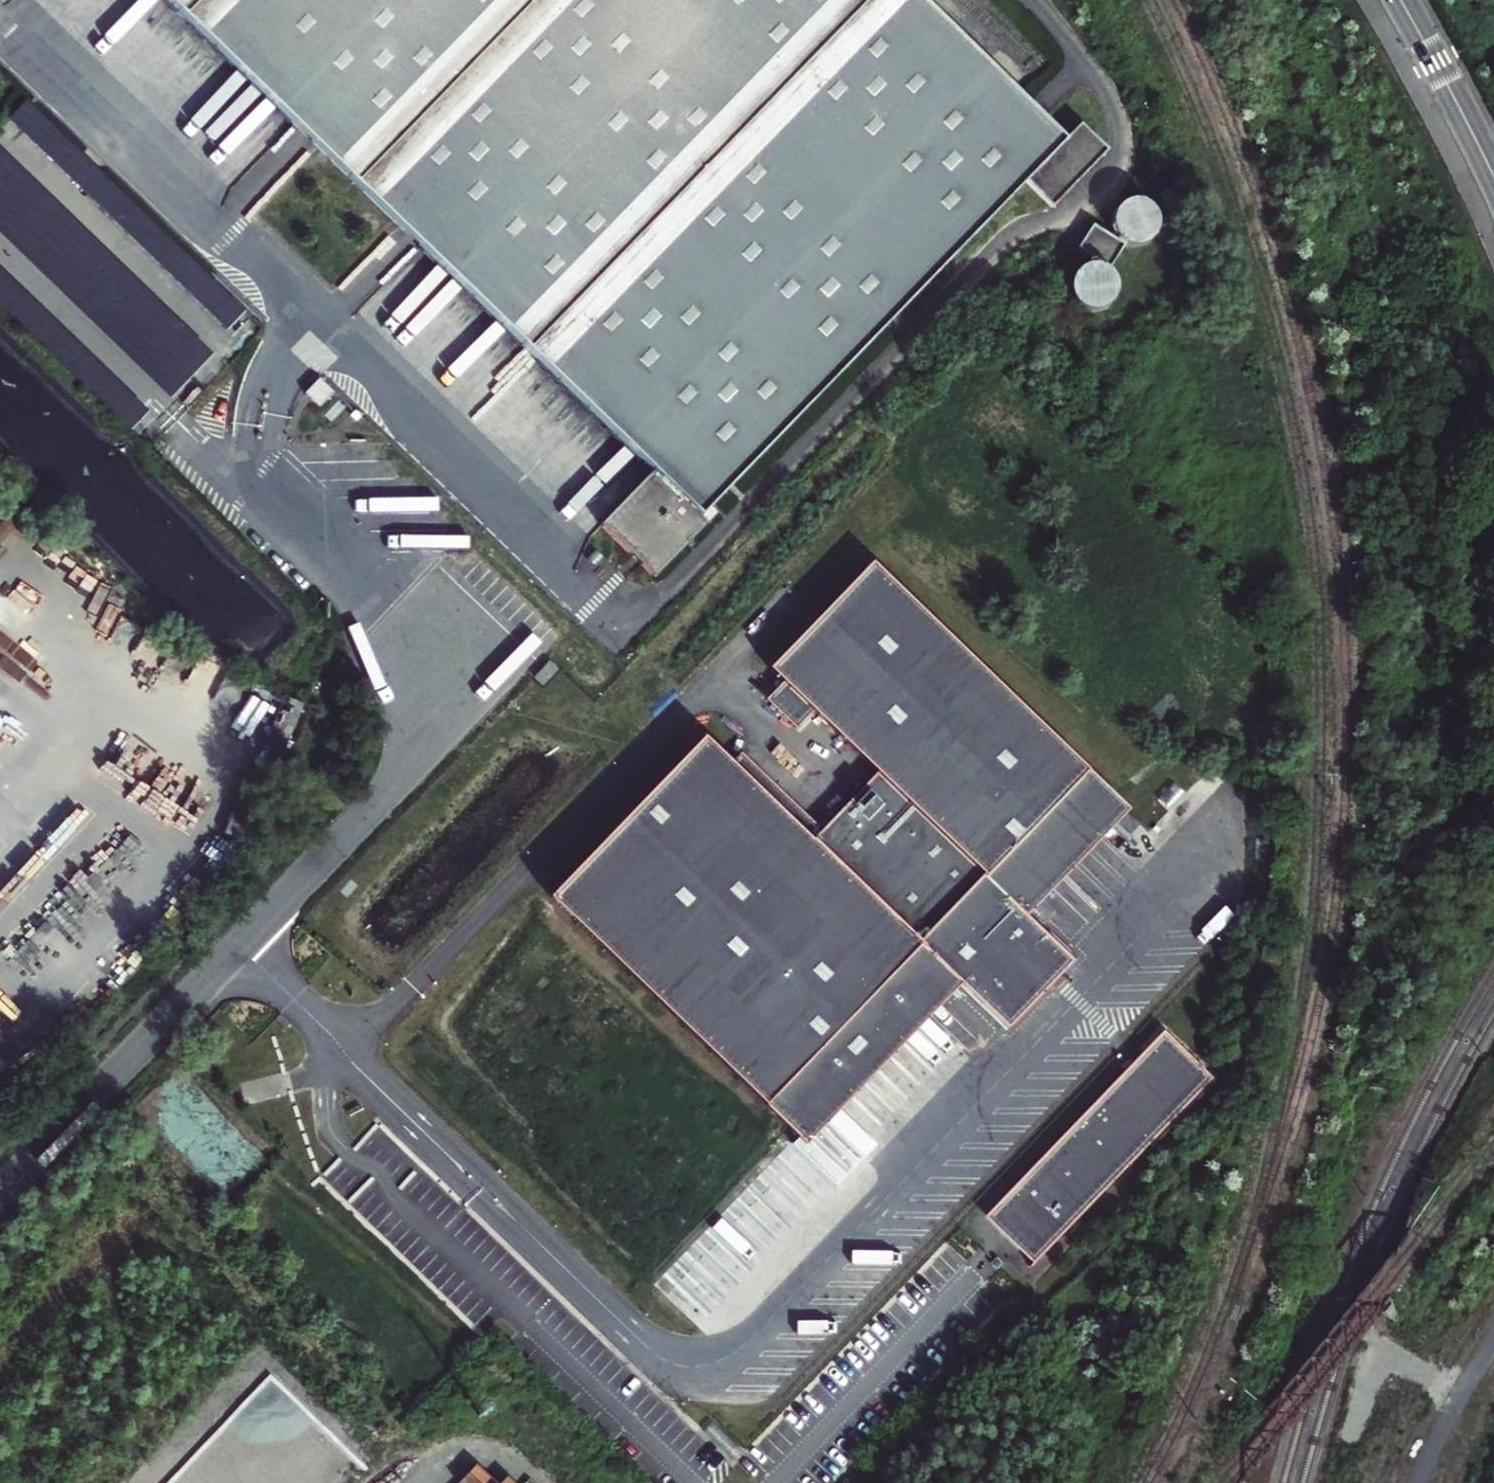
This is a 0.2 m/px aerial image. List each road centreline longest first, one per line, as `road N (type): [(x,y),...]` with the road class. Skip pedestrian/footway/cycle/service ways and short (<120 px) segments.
road 1 (unclassified): [(0,1197),(479,699)]
road 2 (tertiary): [(1399,0),(1493,181)]

